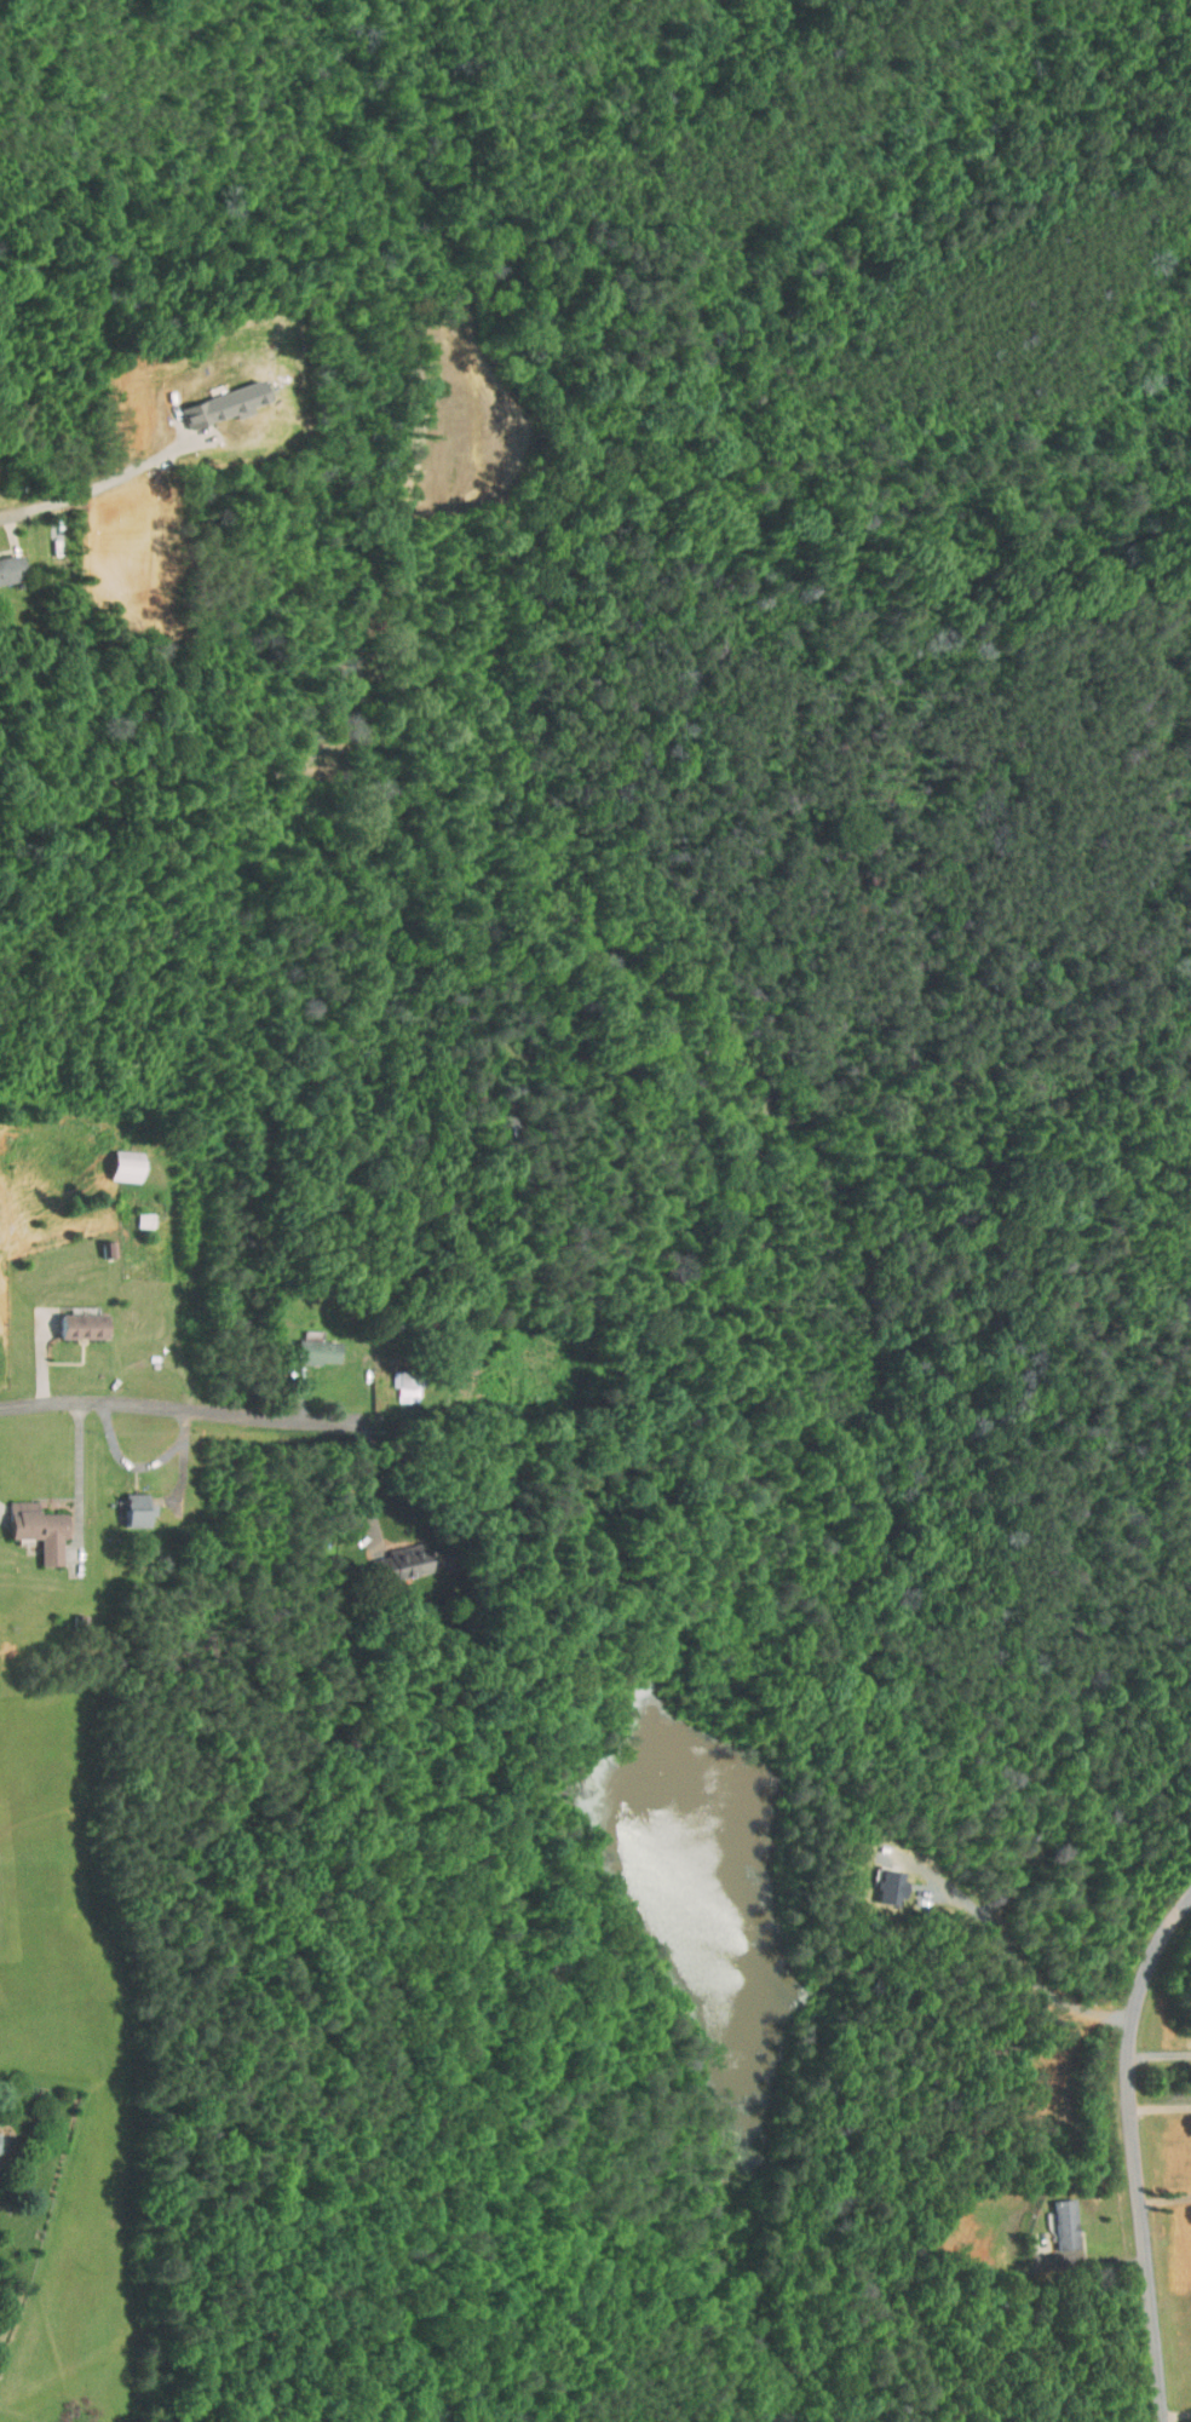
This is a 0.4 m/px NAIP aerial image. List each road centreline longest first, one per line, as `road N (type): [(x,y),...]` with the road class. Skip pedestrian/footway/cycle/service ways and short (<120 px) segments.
road 1 (residential): [(1160,2421),(1123,2065),(1141,1975),(1190,1892)]
road 2 (residential): [(0,1407),(82,1402),(355,1422)]

